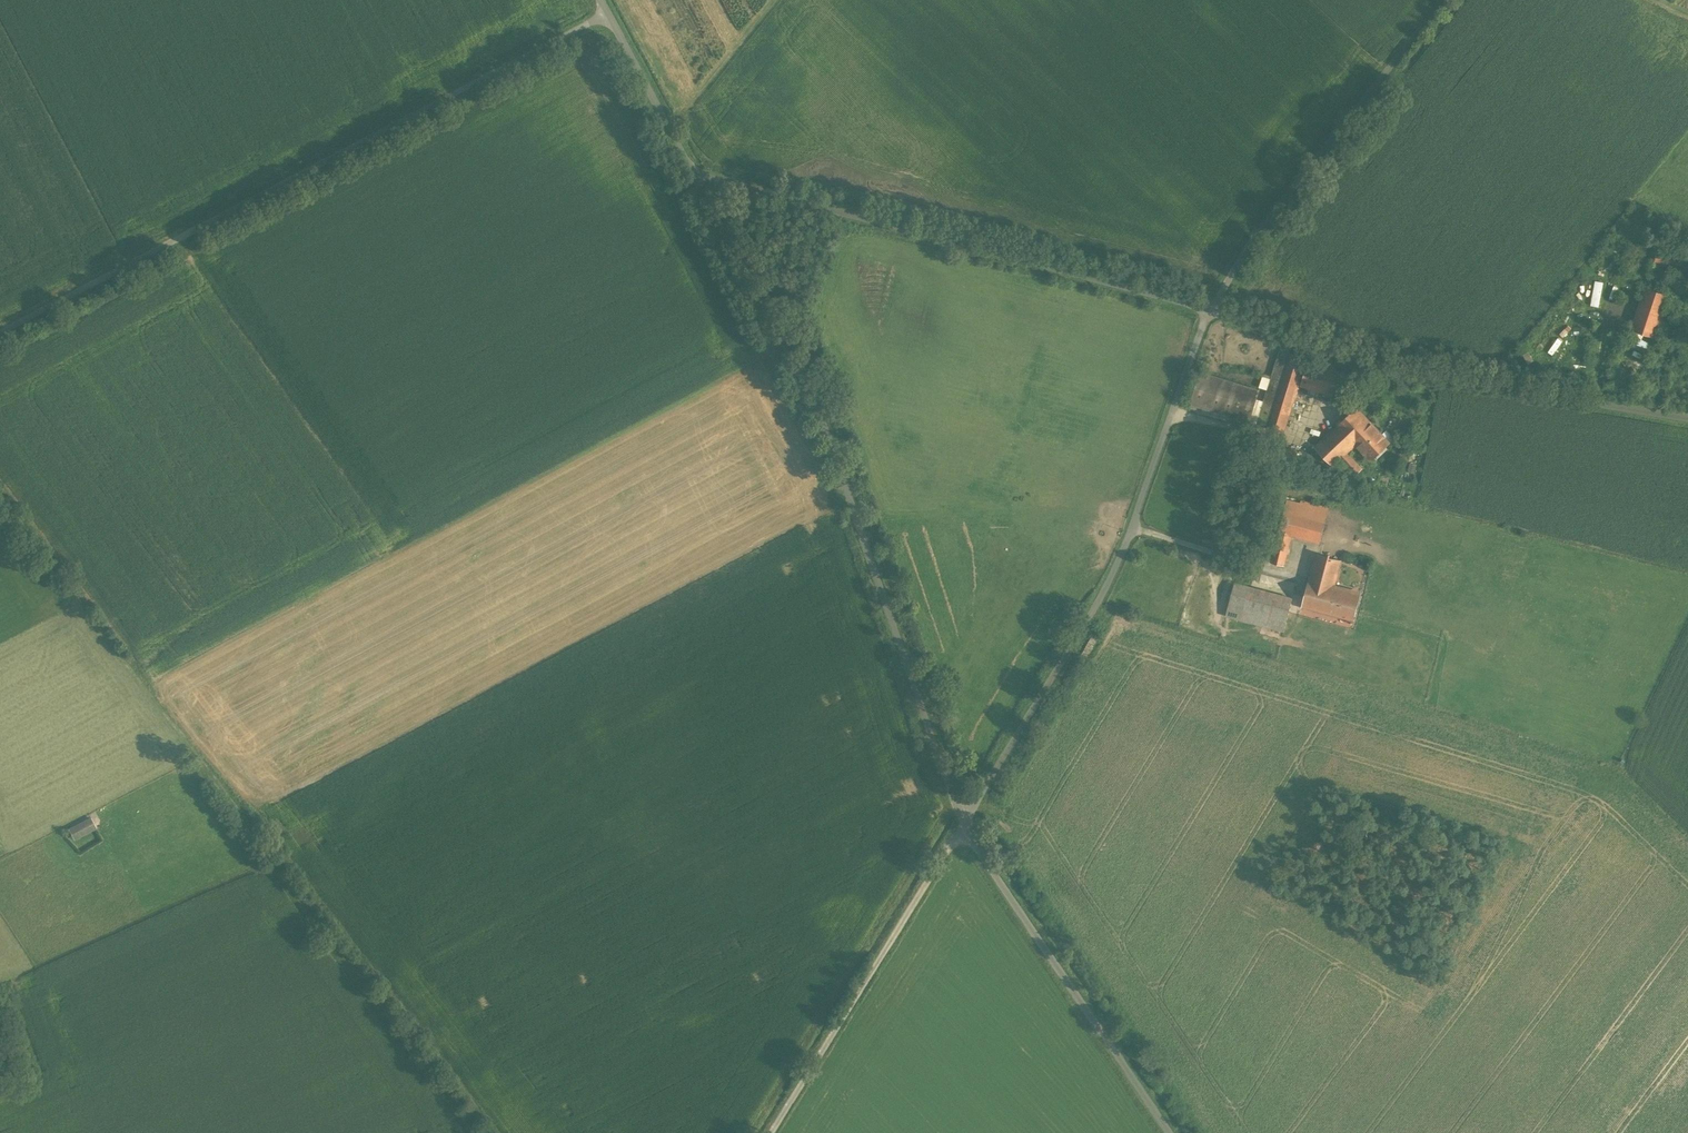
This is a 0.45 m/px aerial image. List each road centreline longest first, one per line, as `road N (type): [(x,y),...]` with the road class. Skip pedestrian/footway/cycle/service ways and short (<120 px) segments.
road 1 (track): [(0,490),(478,1132)]
road 2 (unclassified): [(963,824),(835,436),(703,177)]
road 3 (unclassified): [(607,14),(0,327)]
road 4 (unclassified): [(1212,301),(1107,589),(963,824)]
road 5 (unclassified): [(1212,301),(759,183),(703,177)]
road 6 (unclassified): [(1687,410),(1417,366),(1212,301)]
road 7 (unclassified): [(1442,0),(1212,301)]
road 8 (unclassified): [(1168,1132),(963,824)]
road 9 (unclassified): [(963,824),(768,1132)]
road 10 (unclassified): [(703,177),(607,14)]

